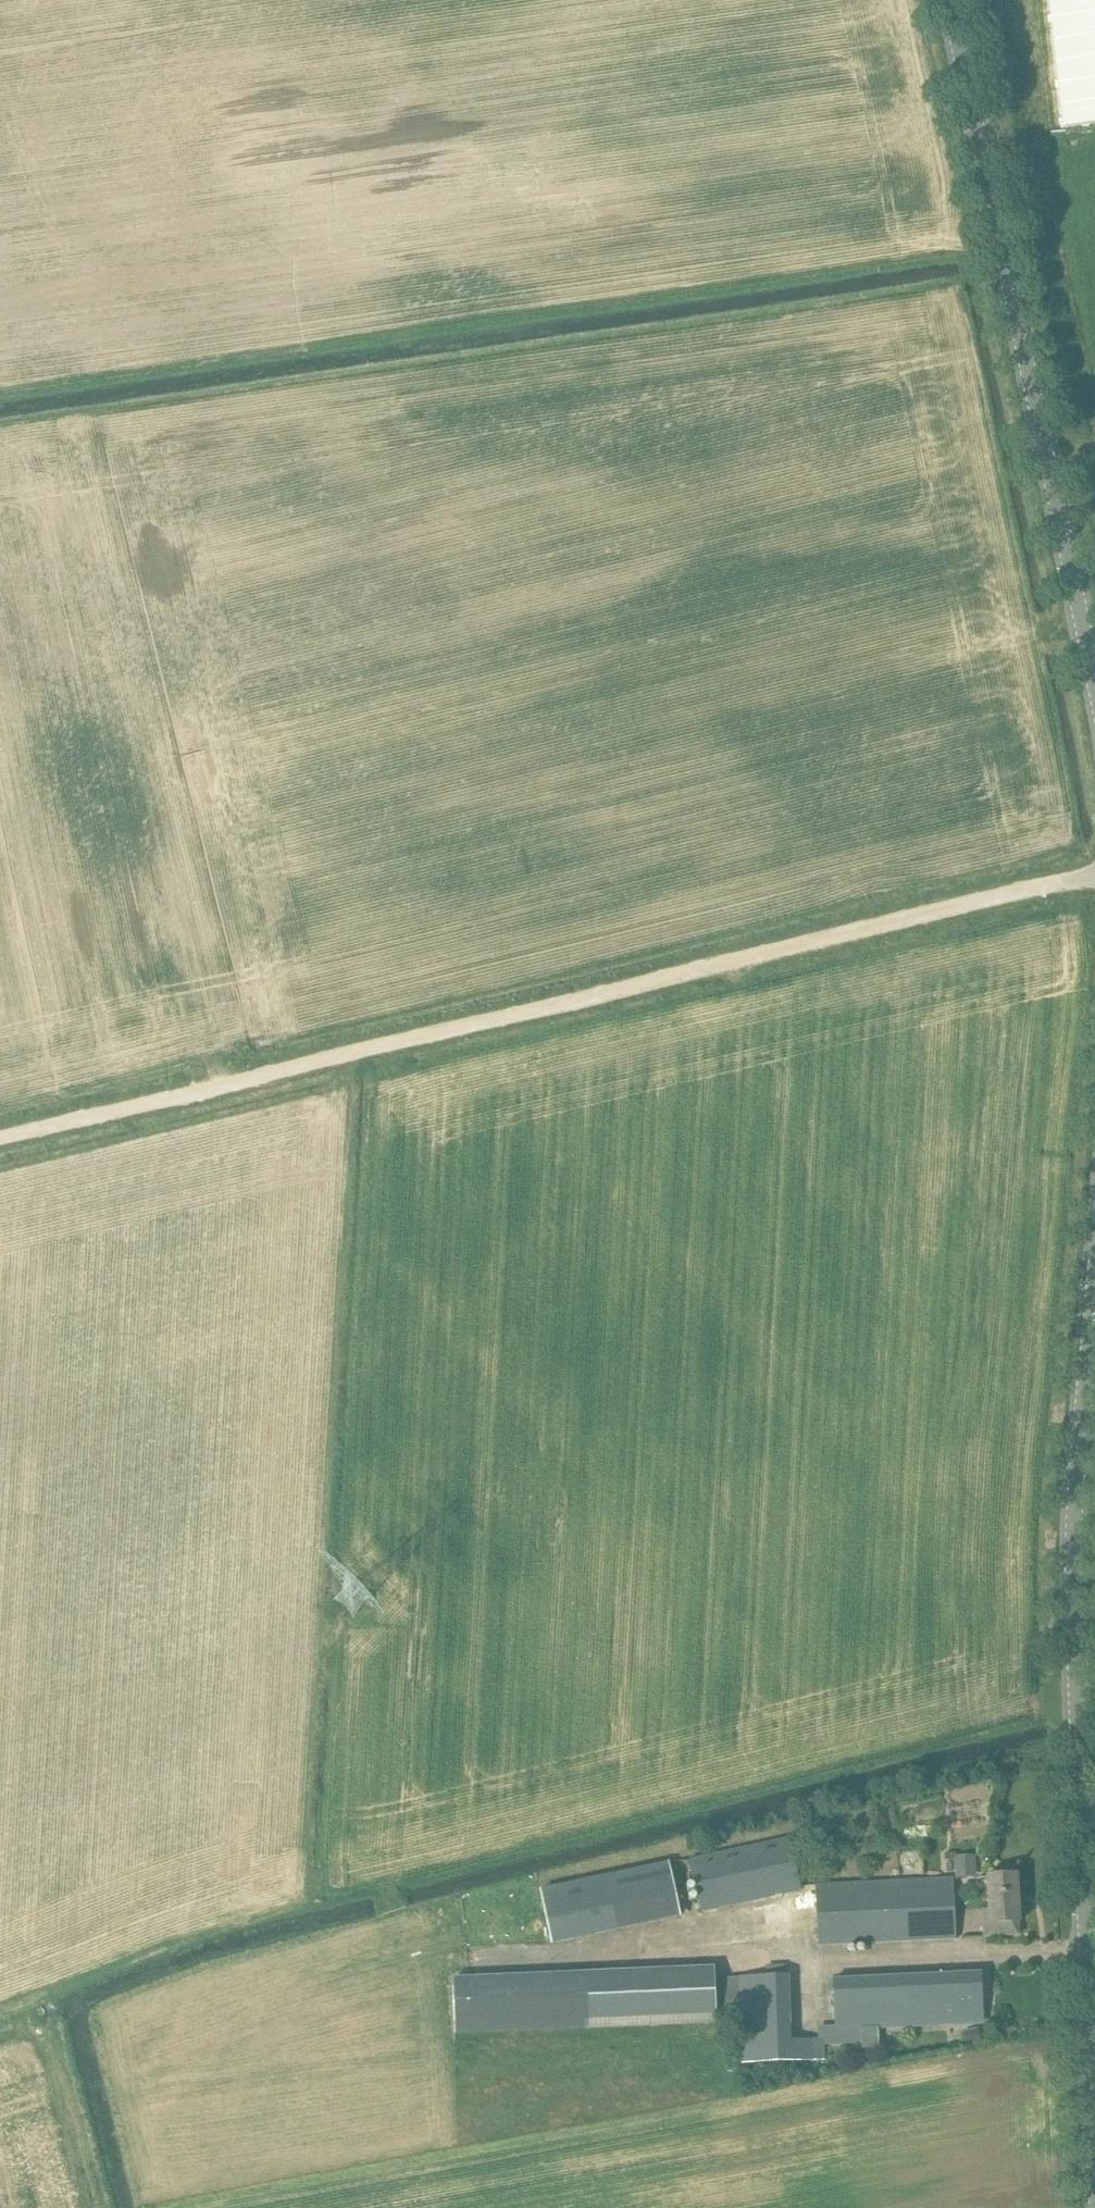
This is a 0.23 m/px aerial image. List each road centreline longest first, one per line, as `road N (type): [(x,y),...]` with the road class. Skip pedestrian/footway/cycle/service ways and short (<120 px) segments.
road 1 (track): [(1094,874),(0,1137)]
road 2 (tertiary): [(1094,2205),(1075,1433),(1094,1258)]
road 3 (tertiary): [(1094,680),(949,0)]

